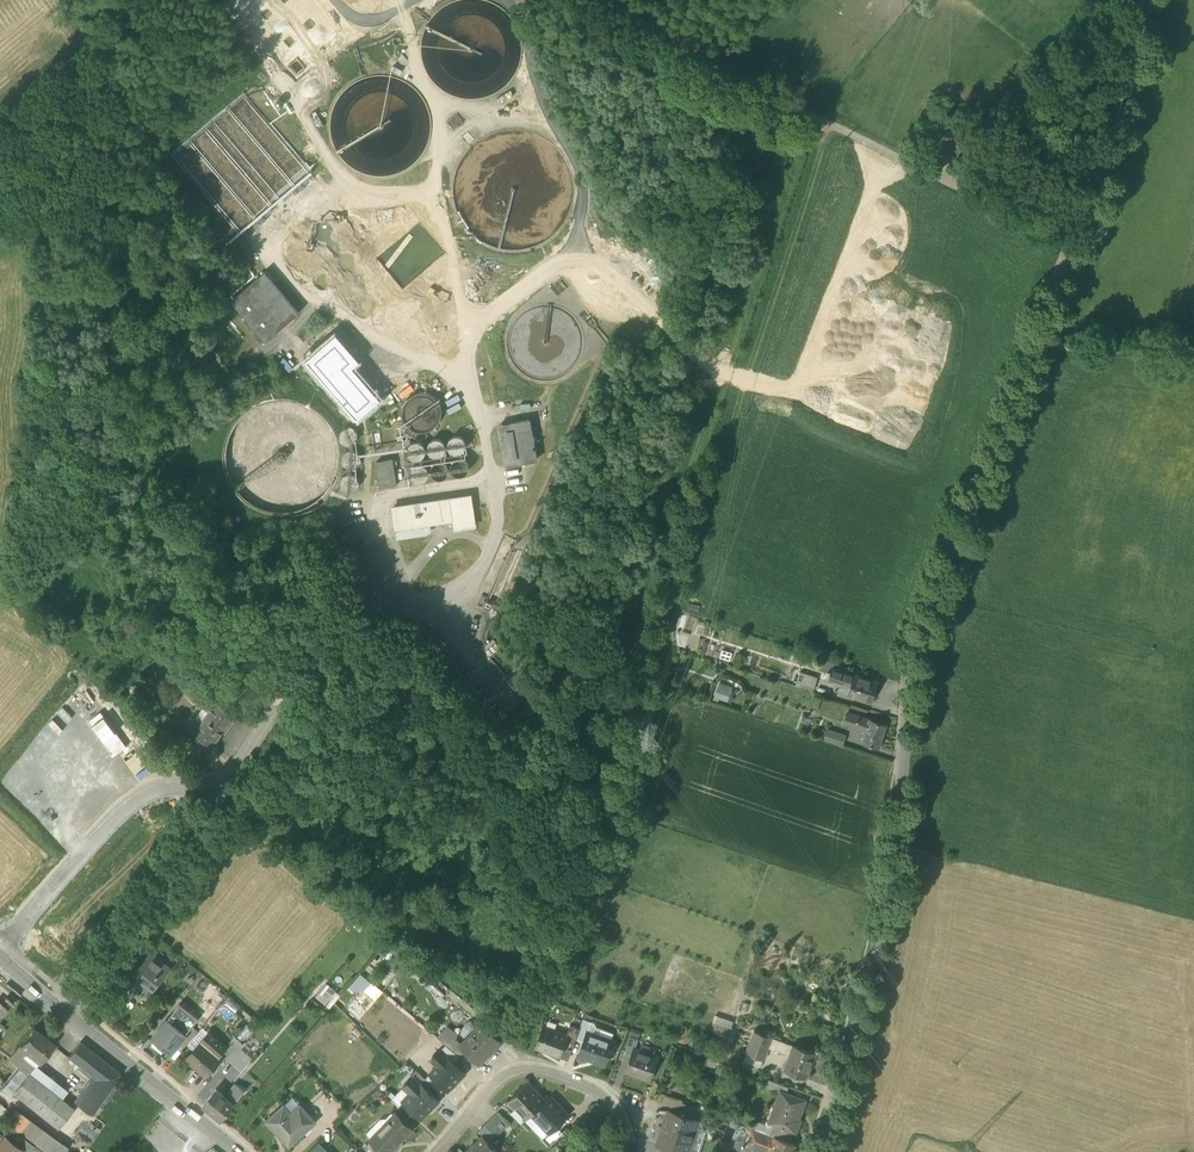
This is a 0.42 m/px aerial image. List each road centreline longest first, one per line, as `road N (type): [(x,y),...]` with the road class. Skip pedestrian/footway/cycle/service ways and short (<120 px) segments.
road 1 (residential): [(817,1151),(895,875),(912,677),(924,633),(1124,111),(1147,0)]
road 2 (track): [(505,1067),(508,1049),(624,874),(650,804),(670,711),(668,628),(829,127)]
road 3 (track): [(1073,246),(829,127),(654,32),(614,0)]
road 4 (unclassified): [(74,1019),(301,681)]
road 5 (residential): [(631,1151),(614,1098),(552,1072),(505,1067),(441,1151)]
road 6 (tertiary): [(74,1019),(239,1151)]
road 7 (track): [(0,122),(142,0)]
road 8 (track): [(1193,352),(1034,344)]

